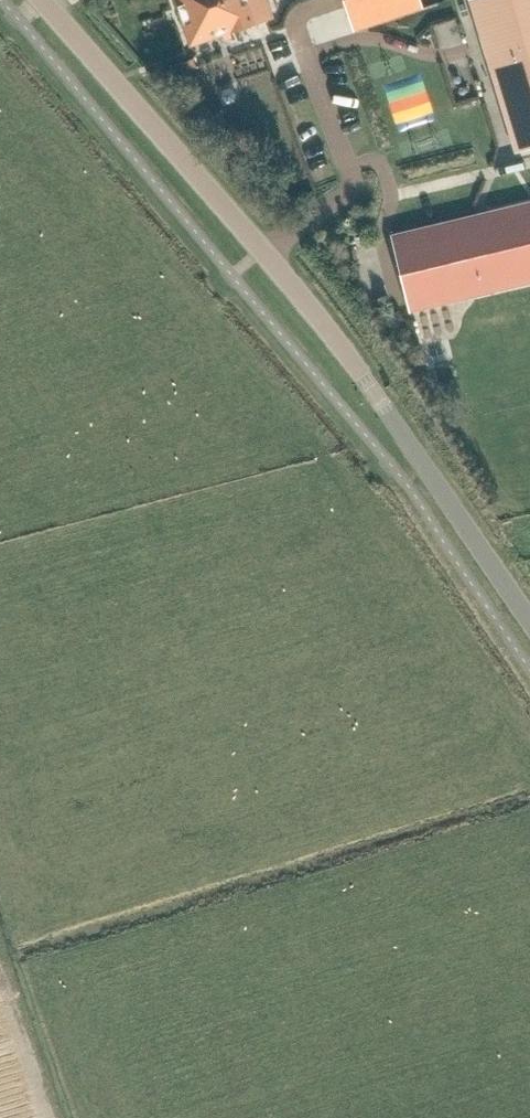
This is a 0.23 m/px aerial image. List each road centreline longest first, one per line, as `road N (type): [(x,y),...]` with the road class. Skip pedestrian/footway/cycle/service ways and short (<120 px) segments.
road 1 (tertiary): [(529,620),(363,377),(42,0)]

